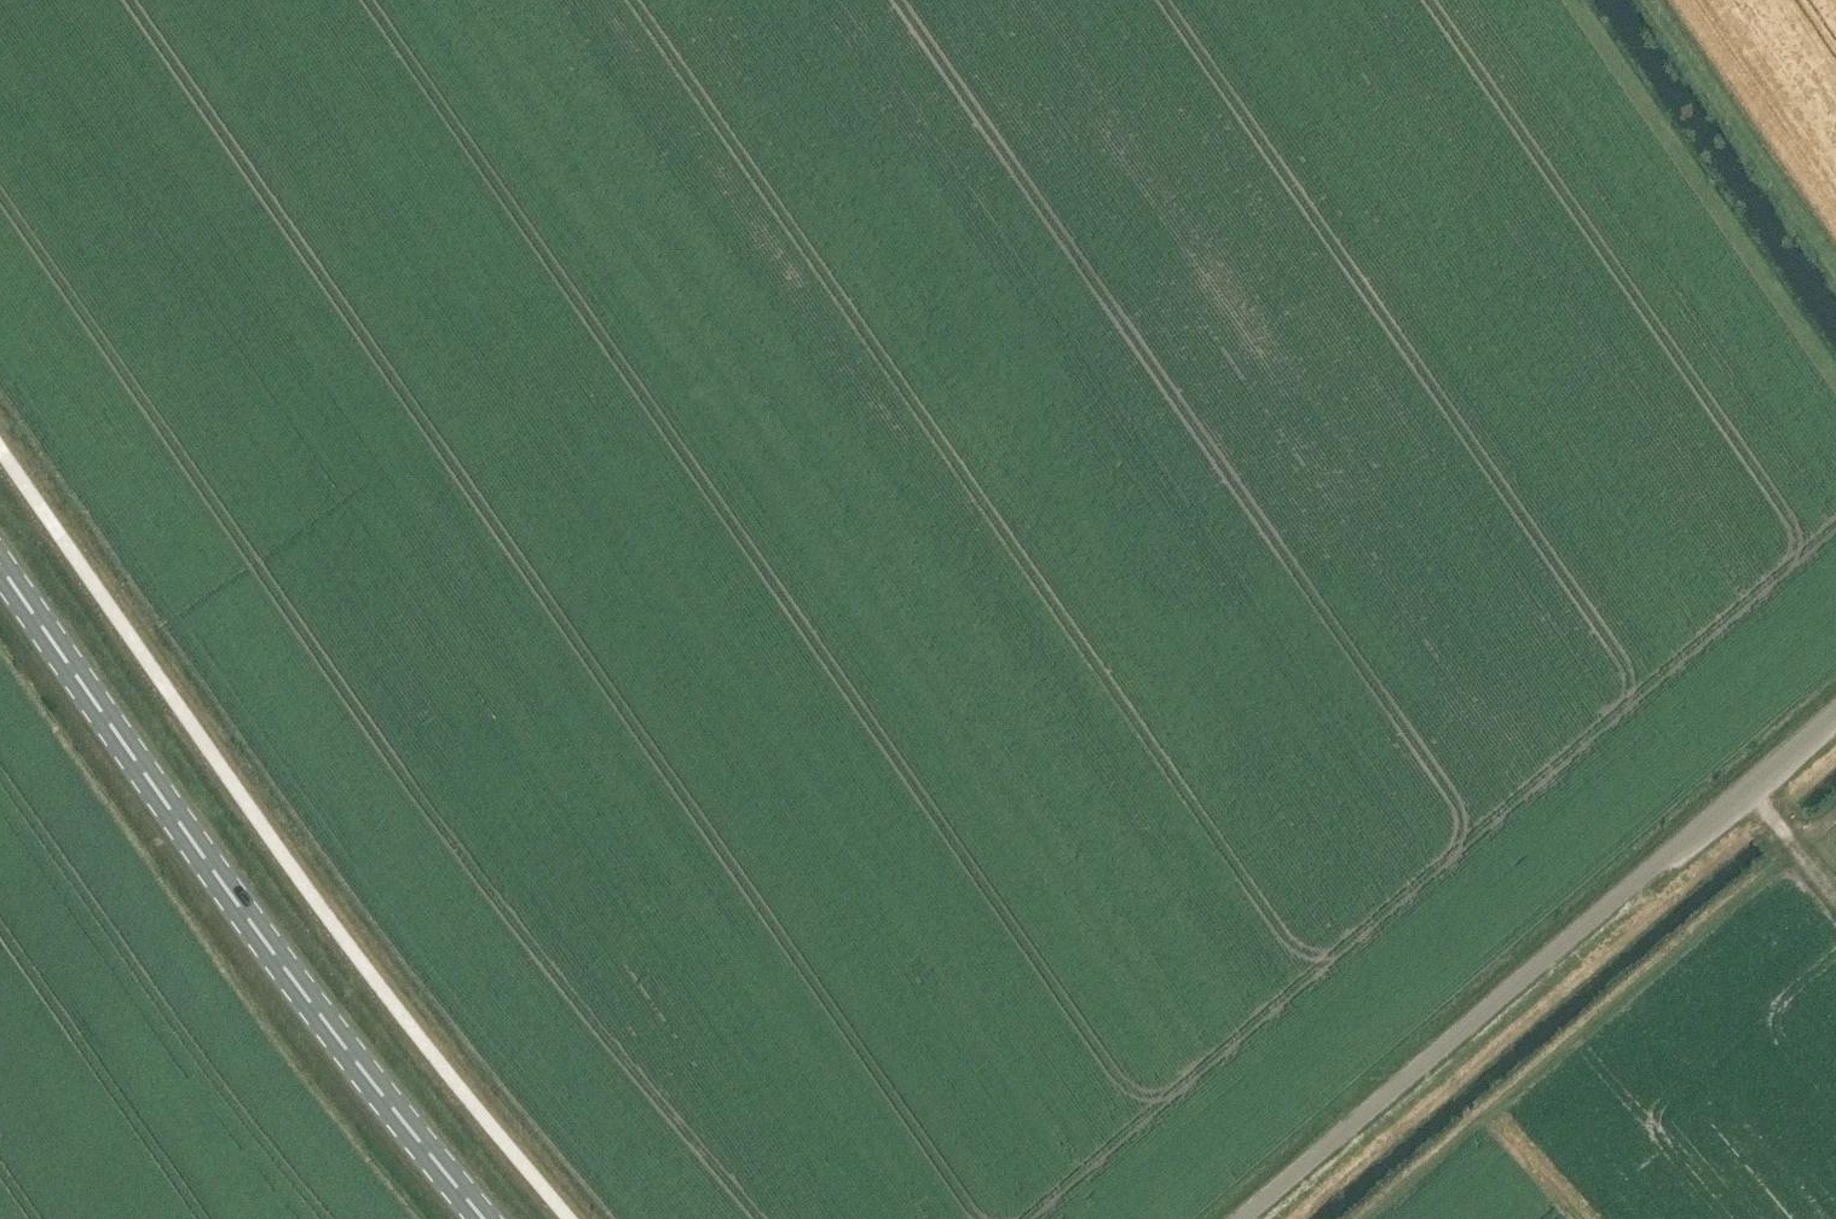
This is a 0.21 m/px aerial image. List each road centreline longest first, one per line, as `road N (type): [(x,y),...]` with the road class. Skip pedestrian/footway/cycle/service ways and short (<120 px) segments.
road 1 (primary): [(483,1218),(174,818),(0,568)]
road 2 (unclassified): [(1835,710),(1242,1218)]

